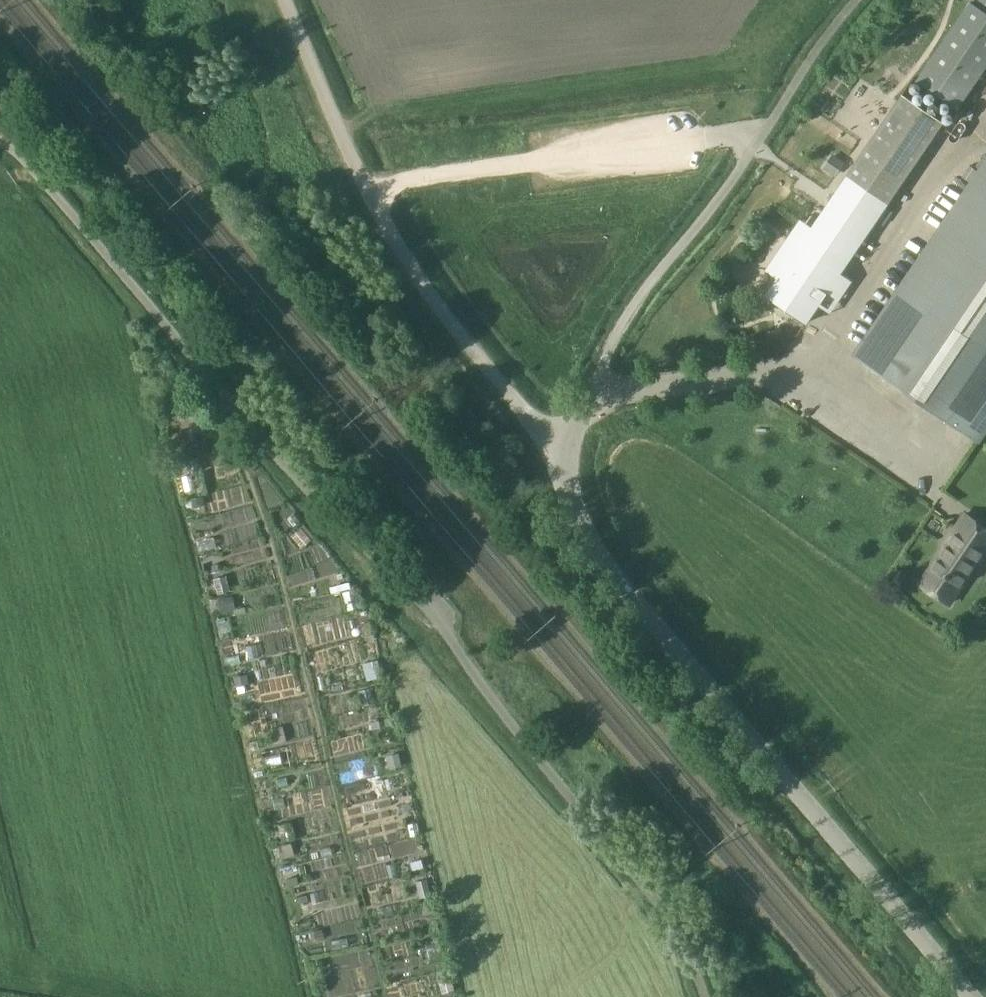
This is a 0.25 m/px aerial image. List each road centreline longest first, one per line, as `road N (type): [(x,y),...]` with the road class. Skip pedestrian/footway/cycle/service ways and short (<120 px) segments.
road 1 (unclassified): [(706,996),(672,916),(536,755),(433,613),(312,494),(25,158),(0,140)]
road 2 (unclassified): [(971,996),(635,601),(584,526),(552,449)]
road 3 (unclassified): [(552,449),(586,411),(612,338),(638,298),(739,173),(854,0)]
road 4 (unclassified): [(552,449),(396,240),(285,0)]
road 5 (track): [(985,118),(830,342),(809,361),(779,372),(594,391)]
road 6 (track): [(764,131),(407,178),(371,196)]

